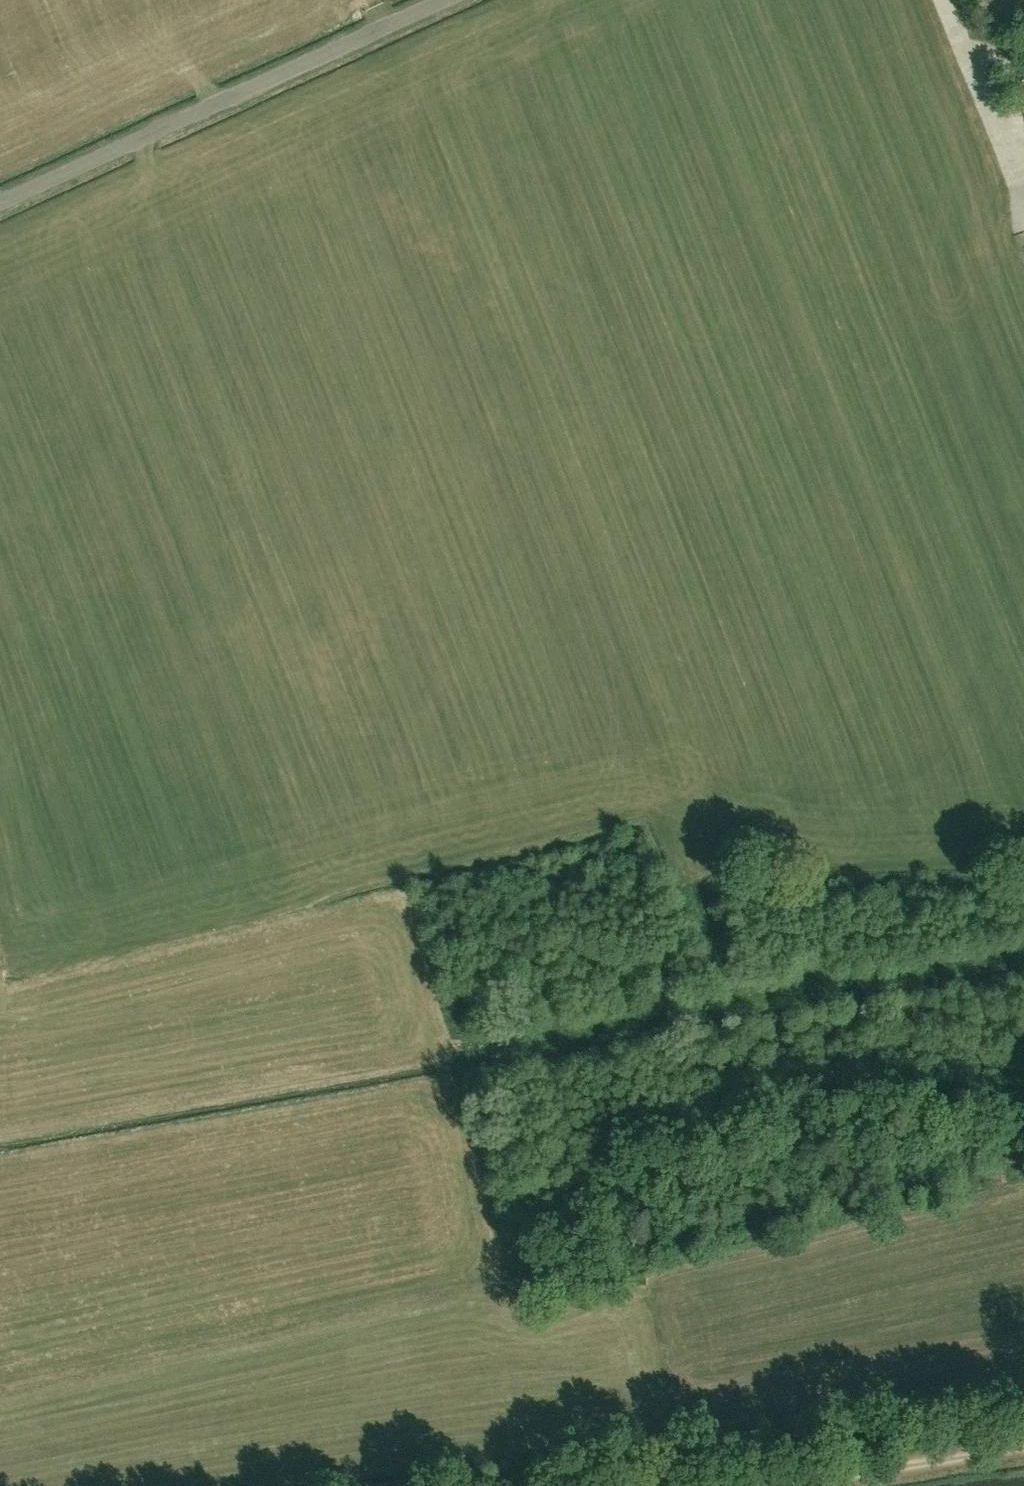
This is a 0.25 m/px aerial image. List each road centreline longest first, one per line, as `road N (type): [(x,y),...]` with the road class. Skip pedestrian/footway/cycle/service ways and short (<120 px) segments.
road 1 (unclassified): [(0,202),(444,0)]
road 2 (track): [(768,1485),(1023,1446)]

